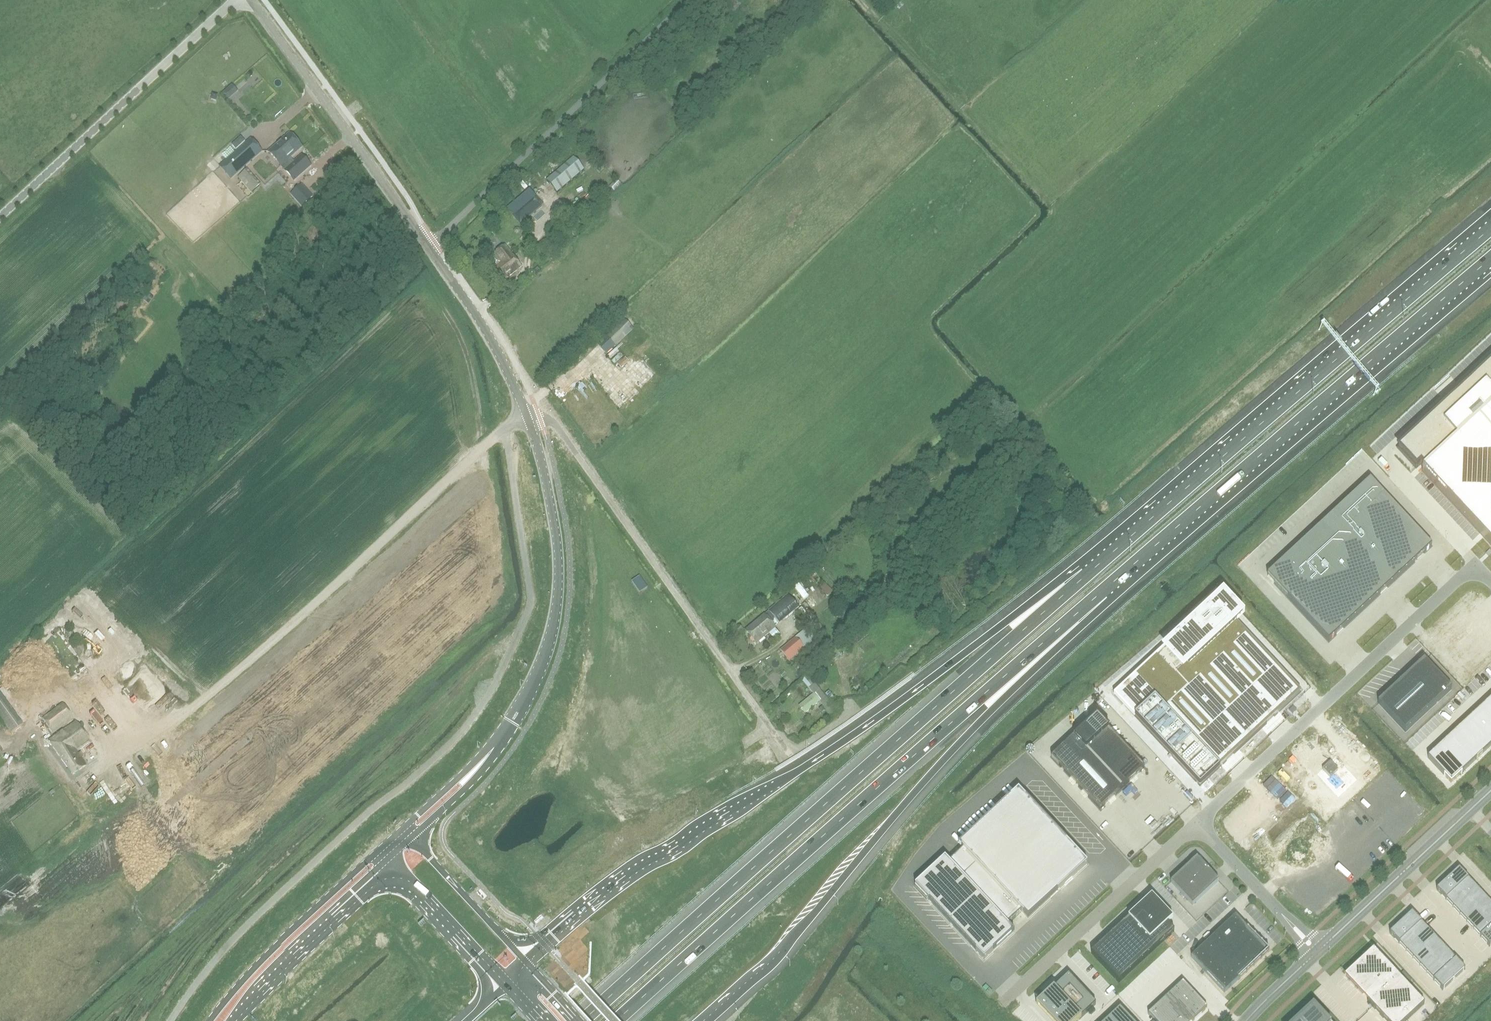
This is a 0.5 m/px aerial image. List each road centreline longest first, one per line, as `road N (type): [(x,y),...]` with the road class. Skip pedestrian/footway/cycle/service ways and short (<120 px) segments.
road 1 (unclassified): [(169,1020),(243,929),(430,762),(490,691),(531,597),(503,430)]
road 2 (motorway): [(1097,564),(879,719),(623,882),(527,966)]
road 3 (motorway): [(1097,564),(582,1020)]
road 4 (motorway): [(616,1020),(1112,583)]
road 5 (motorway): [(707,1020),(789,944),(883,826),(1112,583)]
road 6 (motorway): [(1490,228),(1097,564)]
road 7 (motorway): [(1112,583),(1490,258)]
road 8 (unclassified): [(161,731),(503,430)]
road 9 (unclassified): [(527,416),(556,425),(790,756)]
road 10 (unclassified): [(1199,819),(1462,576),(1476,570),(1490,579)]
road 11 (unclassified): [(481,766),(533,689),(557,599),(556,536),(527,416)]
road 12 (unclassified): [(427,247),(689,0)]
road 13 (unclassified): [(0,218),(235,0)]
road 14 (unclassified): [(427,247),(252,0)]
road 15 (unclassified): [(1004,1001),(1199,819)]
road 16 (primary): [(390,844),(211,1020)]
road 17 (secondary): [(1490,790),(1317,952)]
road 18 (primary): [(230,1020),(265,977),(389,861)]
road 19 (unclassified): [(527,416),(494,344),(427,247)]
road 20 (unclassified): [(1317,952),(1199,819)]
road 21 (primary): [(389,861),(507,988)]
road 22 (primary): [(527,966),(410,842)]
road 23 (unclassified): [(481,766),(390,844)]

